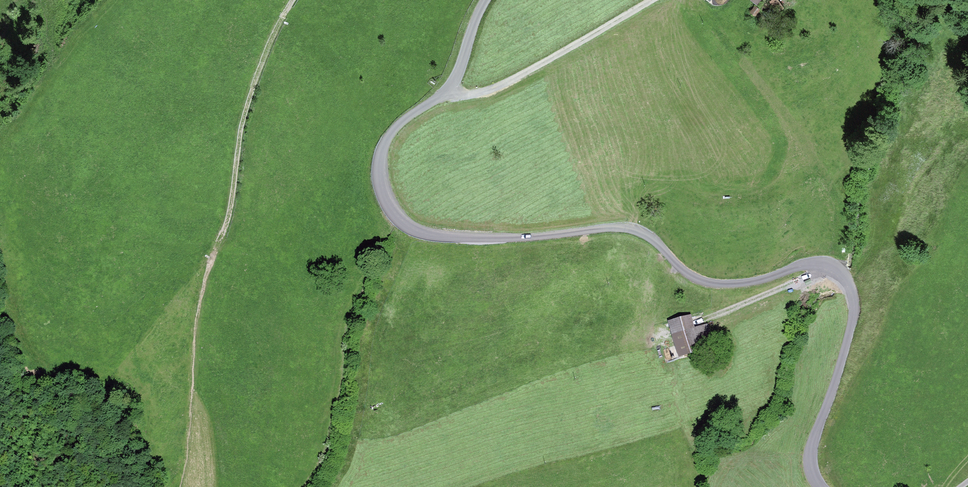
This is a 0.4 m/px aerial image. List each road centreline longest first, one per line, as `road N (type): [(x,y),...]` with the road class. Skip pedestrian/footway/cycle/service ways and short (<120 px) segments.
road 1 (residential): [(819,486),(809,455),(855,306),(841,273),(813,265),(754,282),(708,284),(644,231),(467,238),(415,230),(392,208),(381,176),(386,139),(450,88),(492,0)]
road 2 (track): [(213,253),(229,218),(248,100),(293,0)]
road 3 (track): [(701,322),(829,265)]

